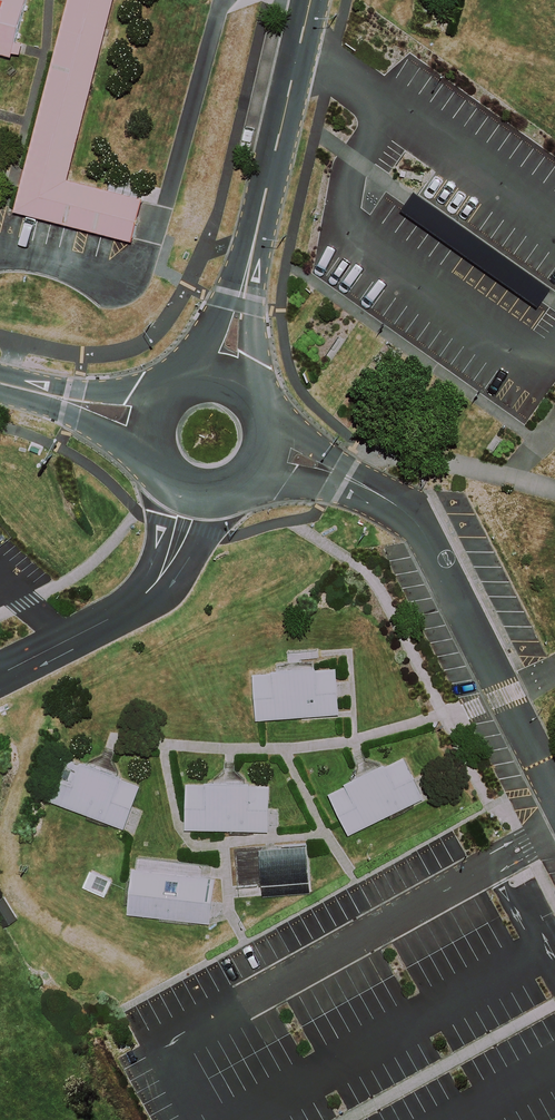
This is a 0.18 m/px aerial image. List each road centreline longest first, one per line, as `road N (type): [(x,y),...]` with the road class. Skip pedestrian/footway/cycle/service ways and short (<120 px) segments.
road 1 (unclassified): [(312,0),(218,391)]
road 2 (track): [(0,875),(52,647)]
road 3 (unclassified): [(218,391),(239,402),(251,422),(252,446),(235,471),(205,480),(186,475),(170,461),(164,421)]
road 4 (track): [(170,989),(0,887)]
road 5 (unclassified): [(0,383),(164,421)]

